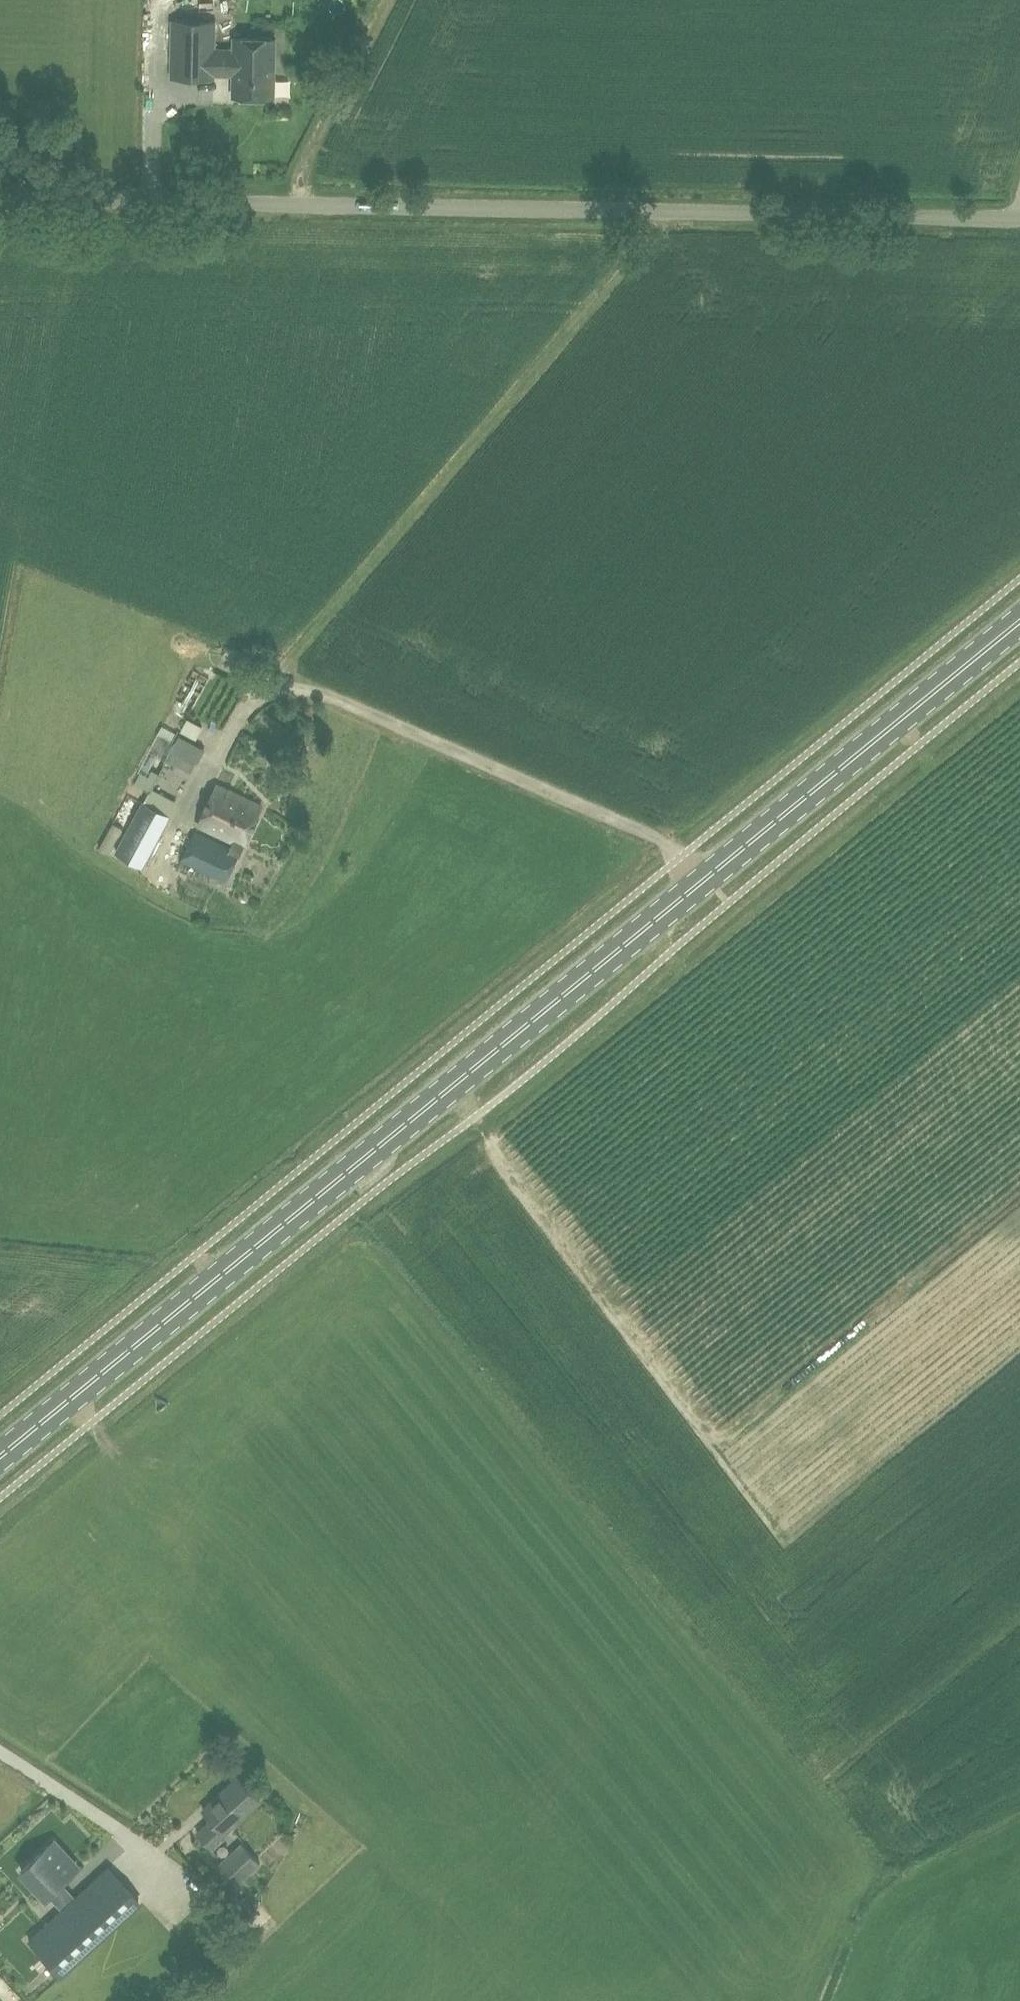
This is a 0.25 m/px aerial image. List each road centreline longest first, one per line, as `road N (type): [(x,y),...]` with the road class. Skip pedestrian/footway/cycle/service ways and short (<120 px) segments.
road 1 (primary): [(0,1459),(1019,622)]
road 2 (unclassified): [(1019,221),(0,204)]

